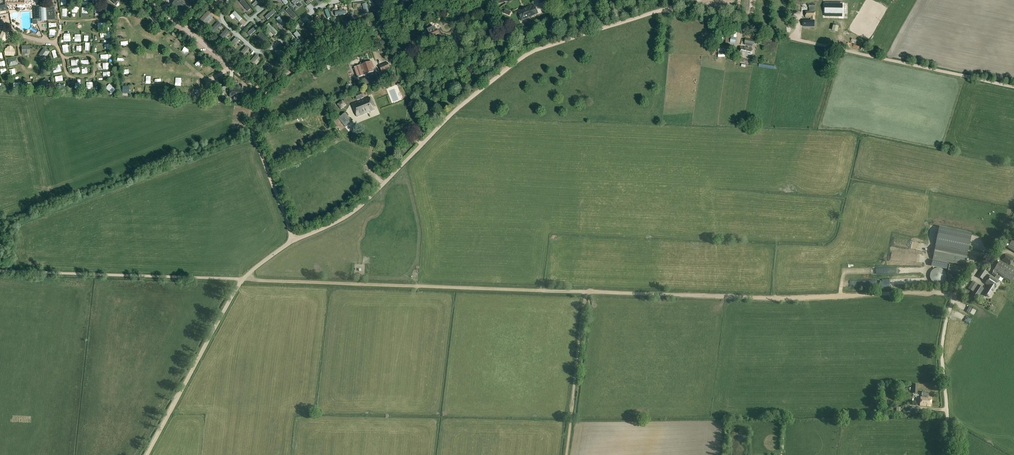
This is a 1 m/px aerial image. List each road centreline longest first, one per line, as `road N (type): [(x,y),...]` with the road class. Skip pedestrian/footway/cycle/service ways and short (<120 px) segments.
road 1 (track): [(956,294),(772,297),(241,280)]
road 2 (track): [(293,240),(351,215),(467,100),(524,55),(660,11)]
road 3 (unclassified): [(1013,87),(668,9)]
road 4 (unclassified): [(265,93),(339,31),(503,0)]
road 5 (unclassified): [(949,454),(941,352),(949,313),(1013,221)]
road 6 (track): [(241,280),(0,271)]
road 7 (track): [(149,454),(241,280)]
road 8 (track): [(566,454),(586,292)]
road 9 (track): [(293,240),(253,129),(265,93)]
road 10 (unclassified): [(265,93),(150,0)]

